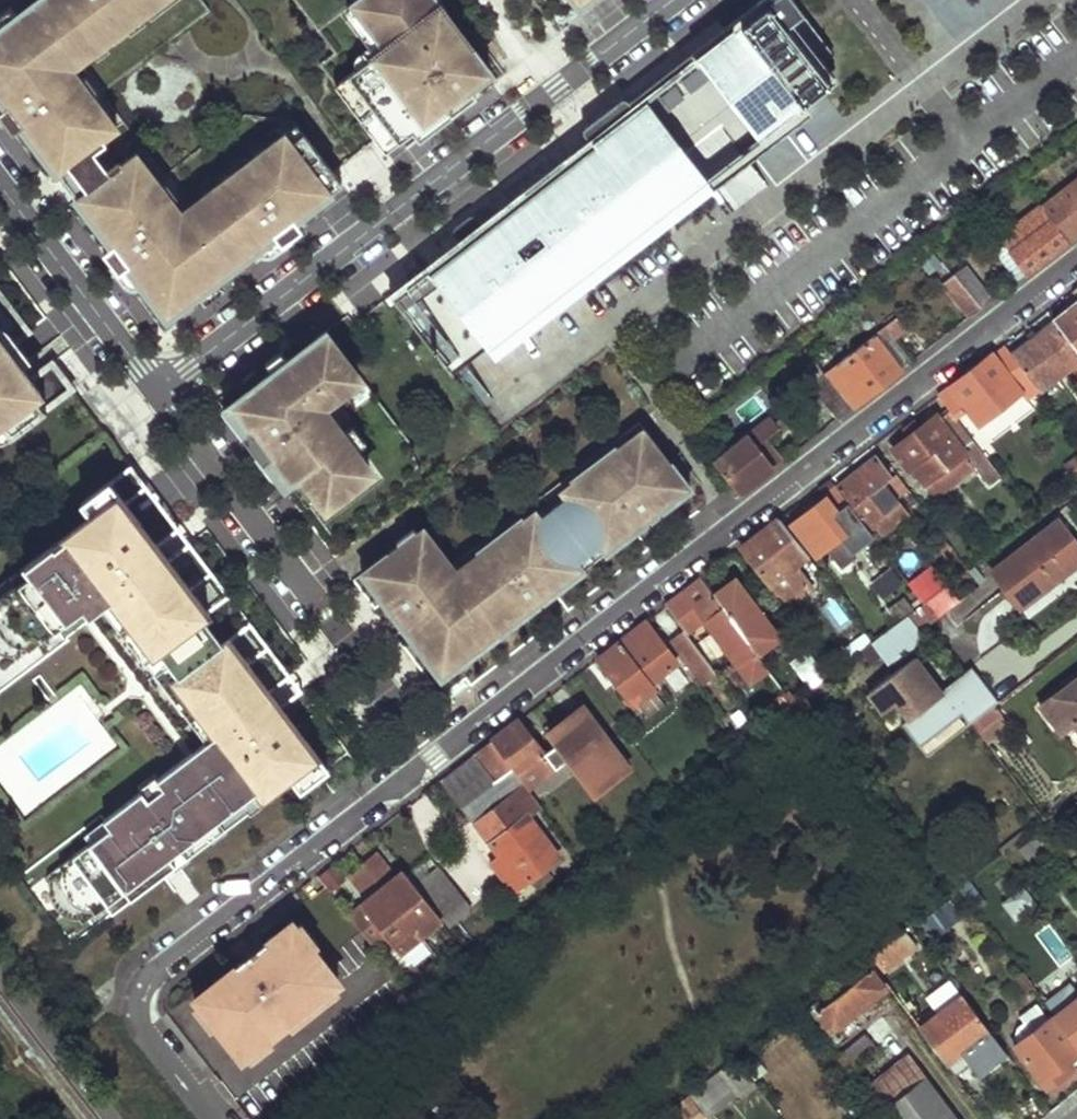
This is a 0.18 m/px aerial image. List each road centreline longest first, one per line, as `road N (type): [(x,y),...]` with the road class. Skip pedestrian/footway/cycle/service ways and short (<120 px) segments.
road 1 (residential): [(1076,259),(148,975),(135,997),(145,1034),(211,1118)]
road 2 (residential): [(669,0),(156,388)]
road 3 (residential): [(156,388),(324,609)]
road 4 (residential): [(0,182),(156,388)]

